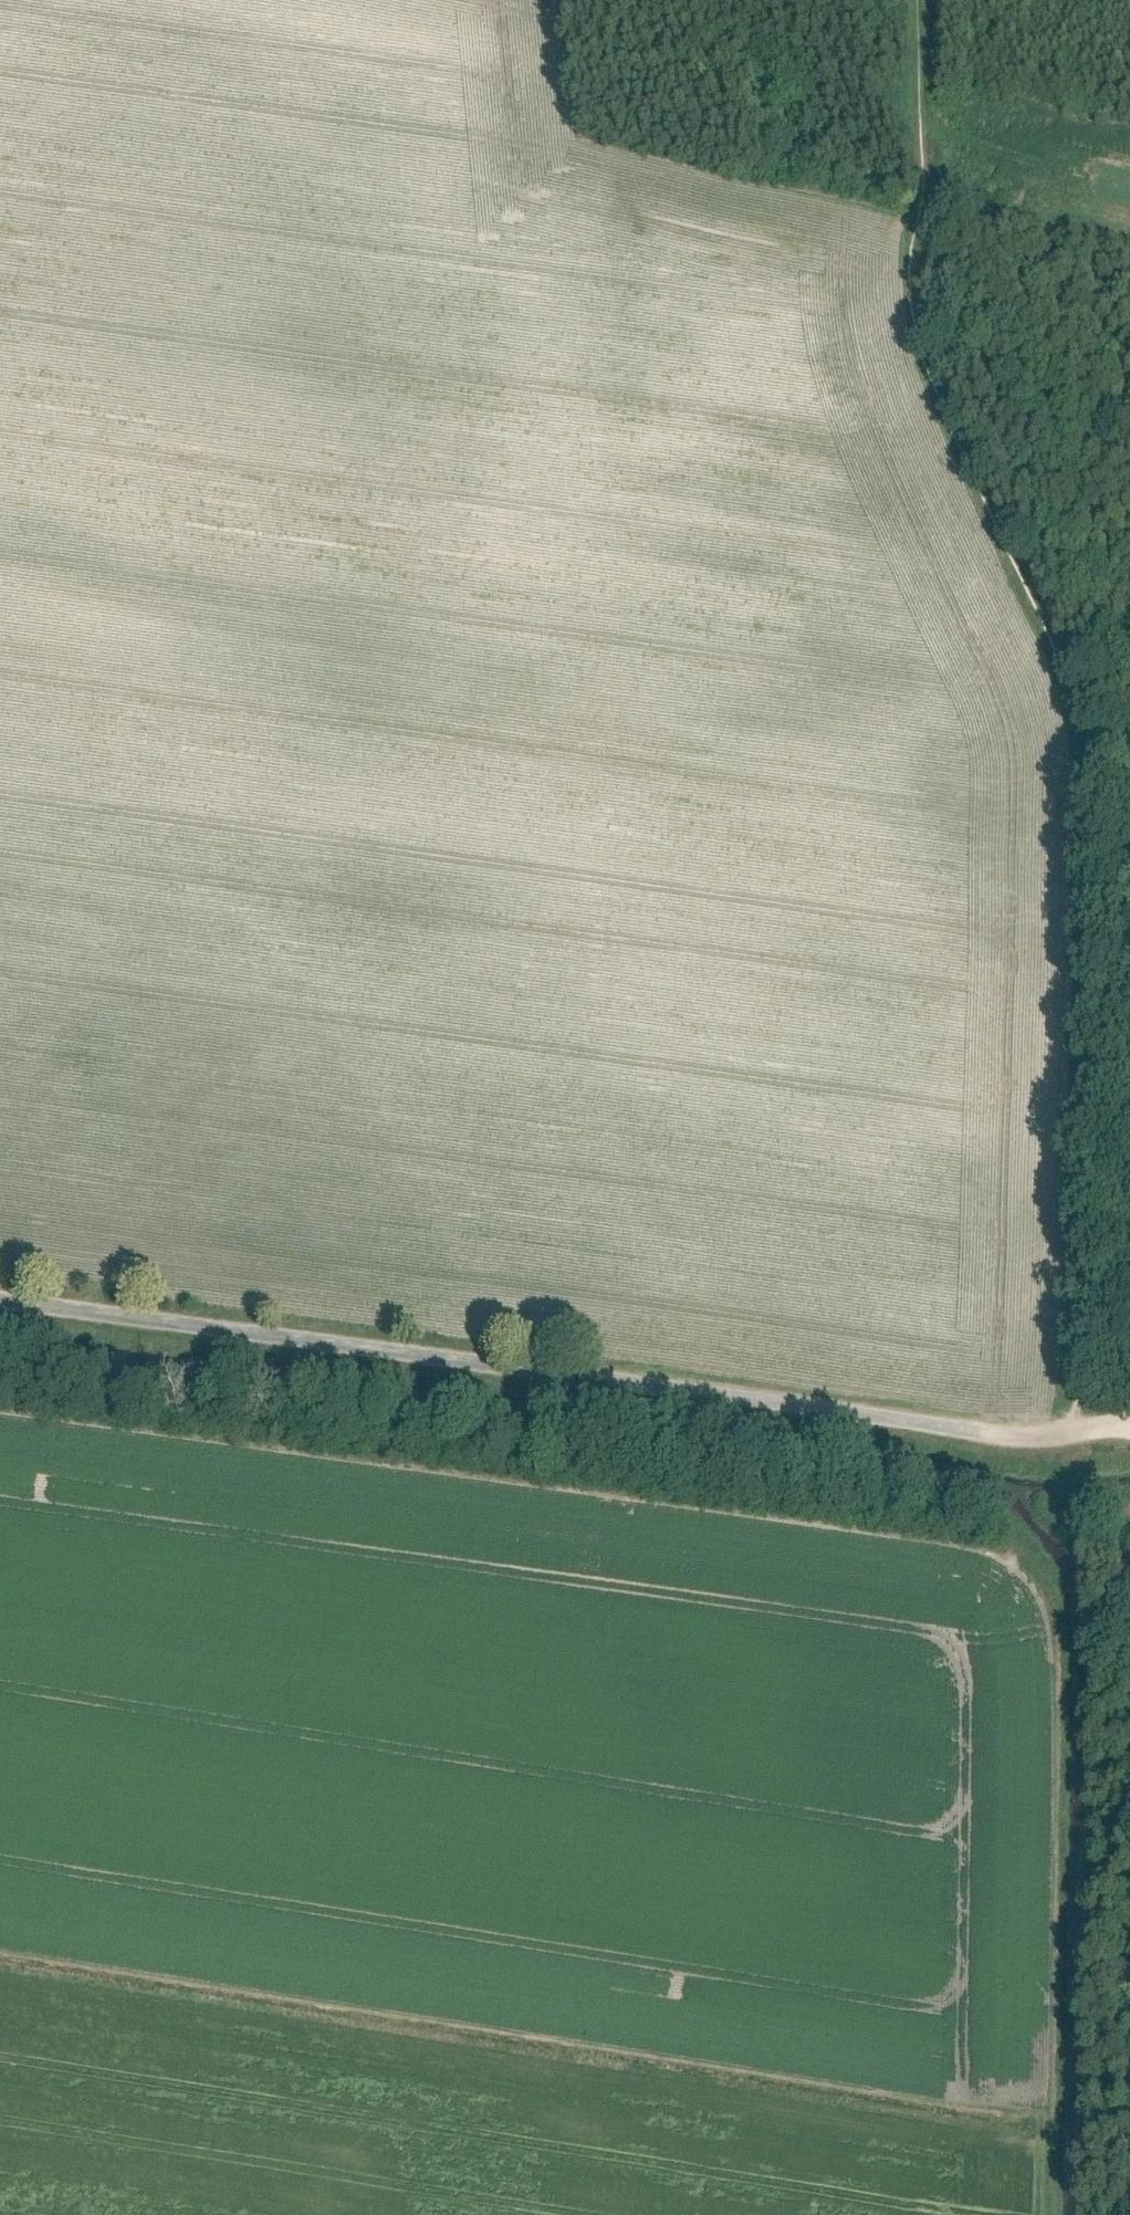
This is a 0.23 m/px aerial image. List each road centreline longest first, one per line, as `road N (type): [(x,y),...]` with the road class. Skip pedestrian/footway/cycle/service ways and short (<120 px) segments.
road 1 (track): [(1078,1427),(1082,756),(1069,694),(910,318),(901,271),(921,144),(921,0)]
road 2 (residential): [(0,1296),(977,1429),(1065,1428)]

